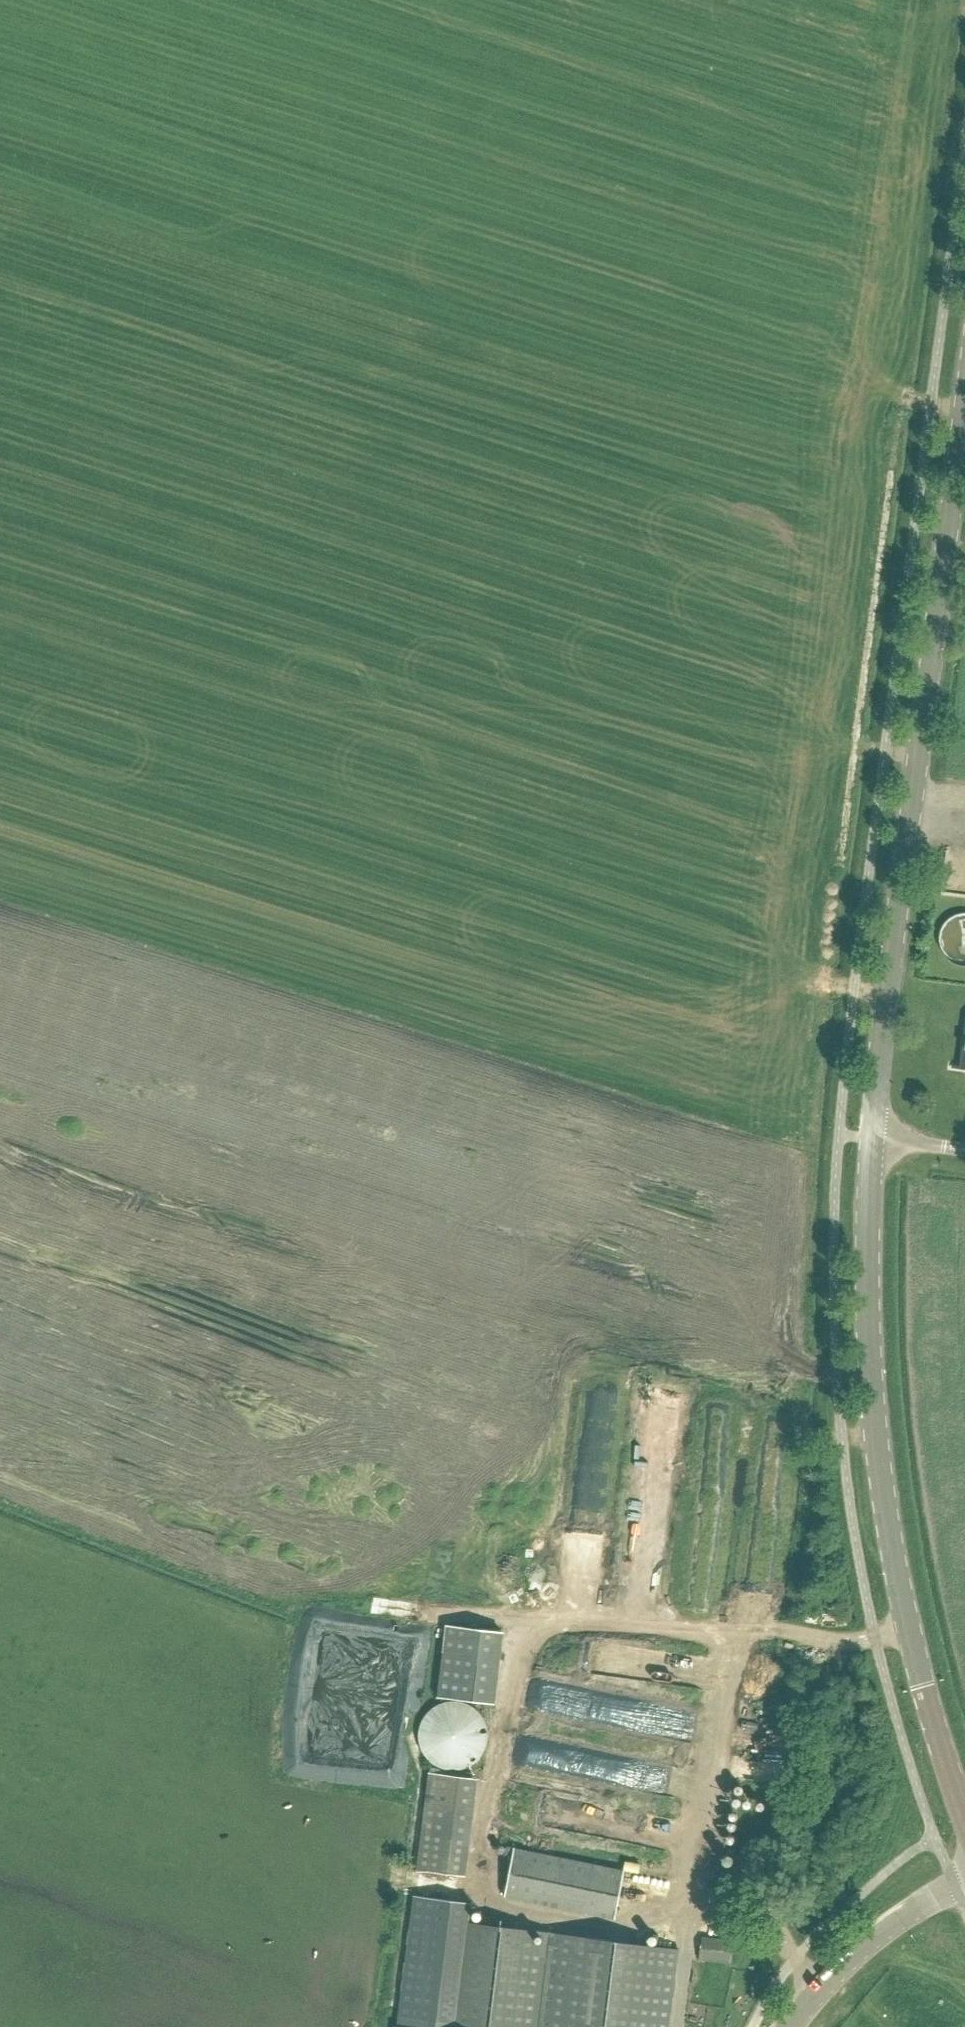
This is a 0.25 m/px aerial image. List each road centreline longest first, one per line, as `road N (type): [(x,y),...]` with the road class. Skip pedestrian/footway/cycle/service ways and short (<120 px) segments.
road 1 (secondary): [(870,1136),(964,384)]
road 2 (secondary): [(964,1821),(893,1553),(872,1390),(870,1136)]
road 3 (secondary): [(783,2026),(857,1949),(964,1878)]

